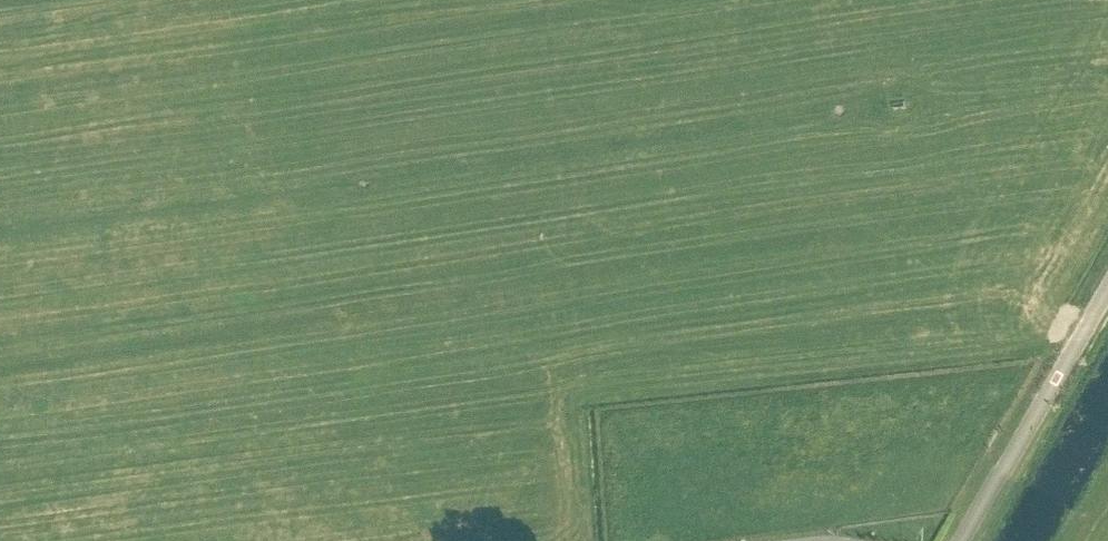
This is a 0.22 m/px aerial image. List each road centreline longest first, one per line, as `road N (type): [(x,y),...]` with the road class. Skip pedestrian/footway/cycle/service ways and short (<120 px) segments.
road 1 (unclassified): [(962,540),(1107,286)]

